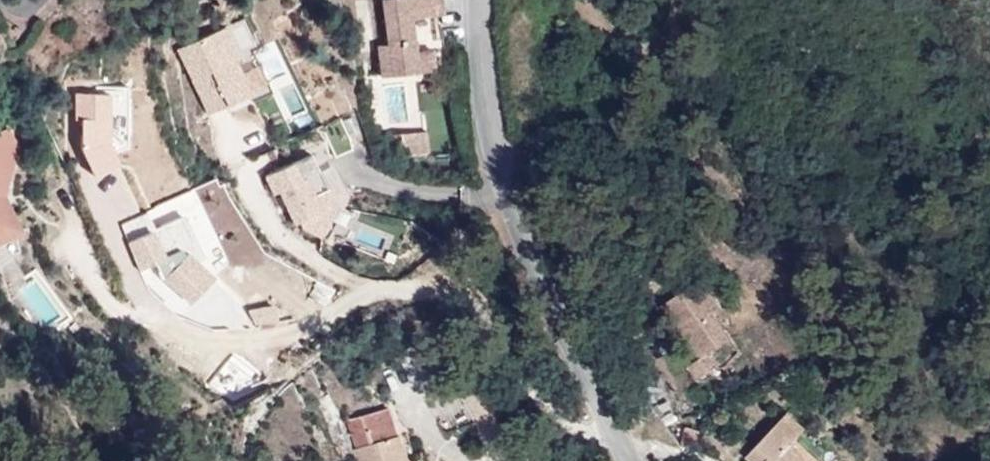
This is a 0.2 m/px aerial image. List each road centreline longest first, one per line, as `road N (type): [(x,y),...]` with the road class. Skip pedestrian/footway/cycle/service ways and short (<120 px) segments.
road 1 (residential): [(484,0),(498,182),(630,460)]

